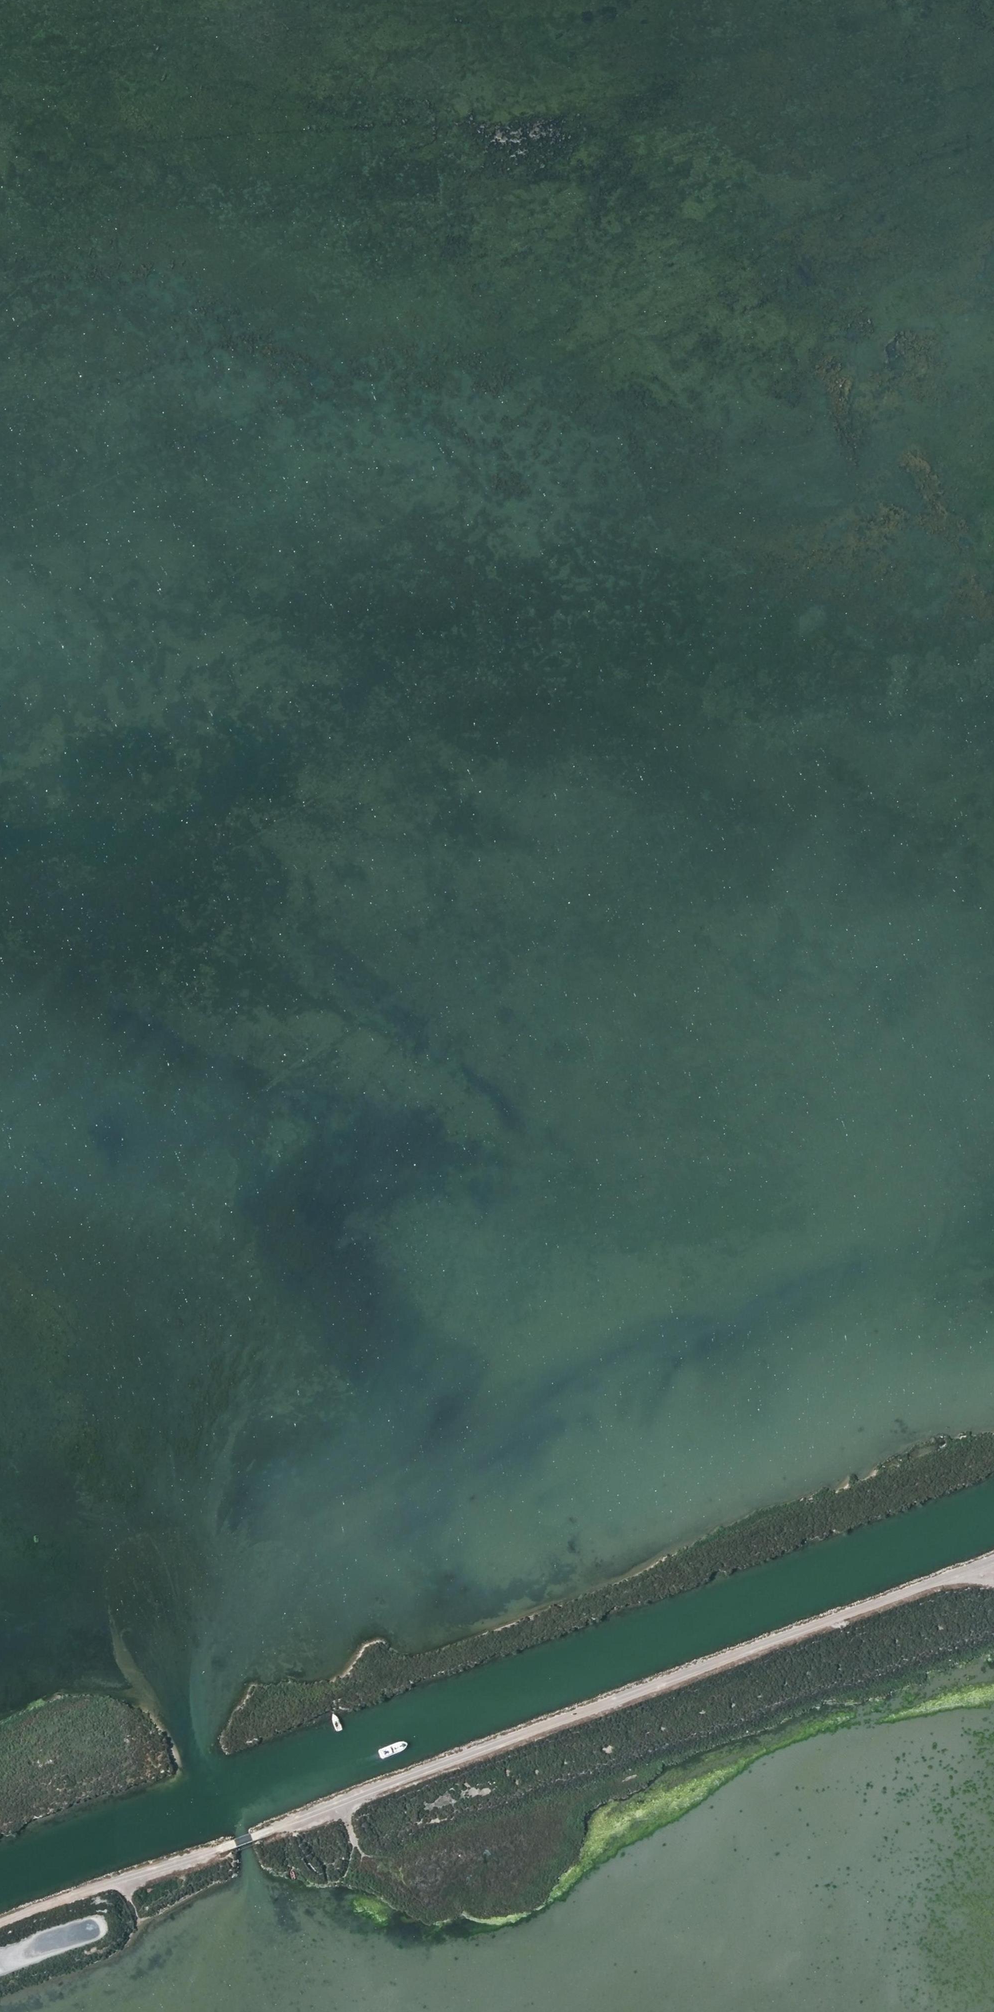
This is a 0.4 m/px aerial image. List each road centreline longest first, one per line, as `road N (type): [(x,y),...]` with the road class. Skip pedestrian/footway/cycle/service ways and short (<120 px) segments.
road 1 (track): [(993,1564),(0,1930)]

